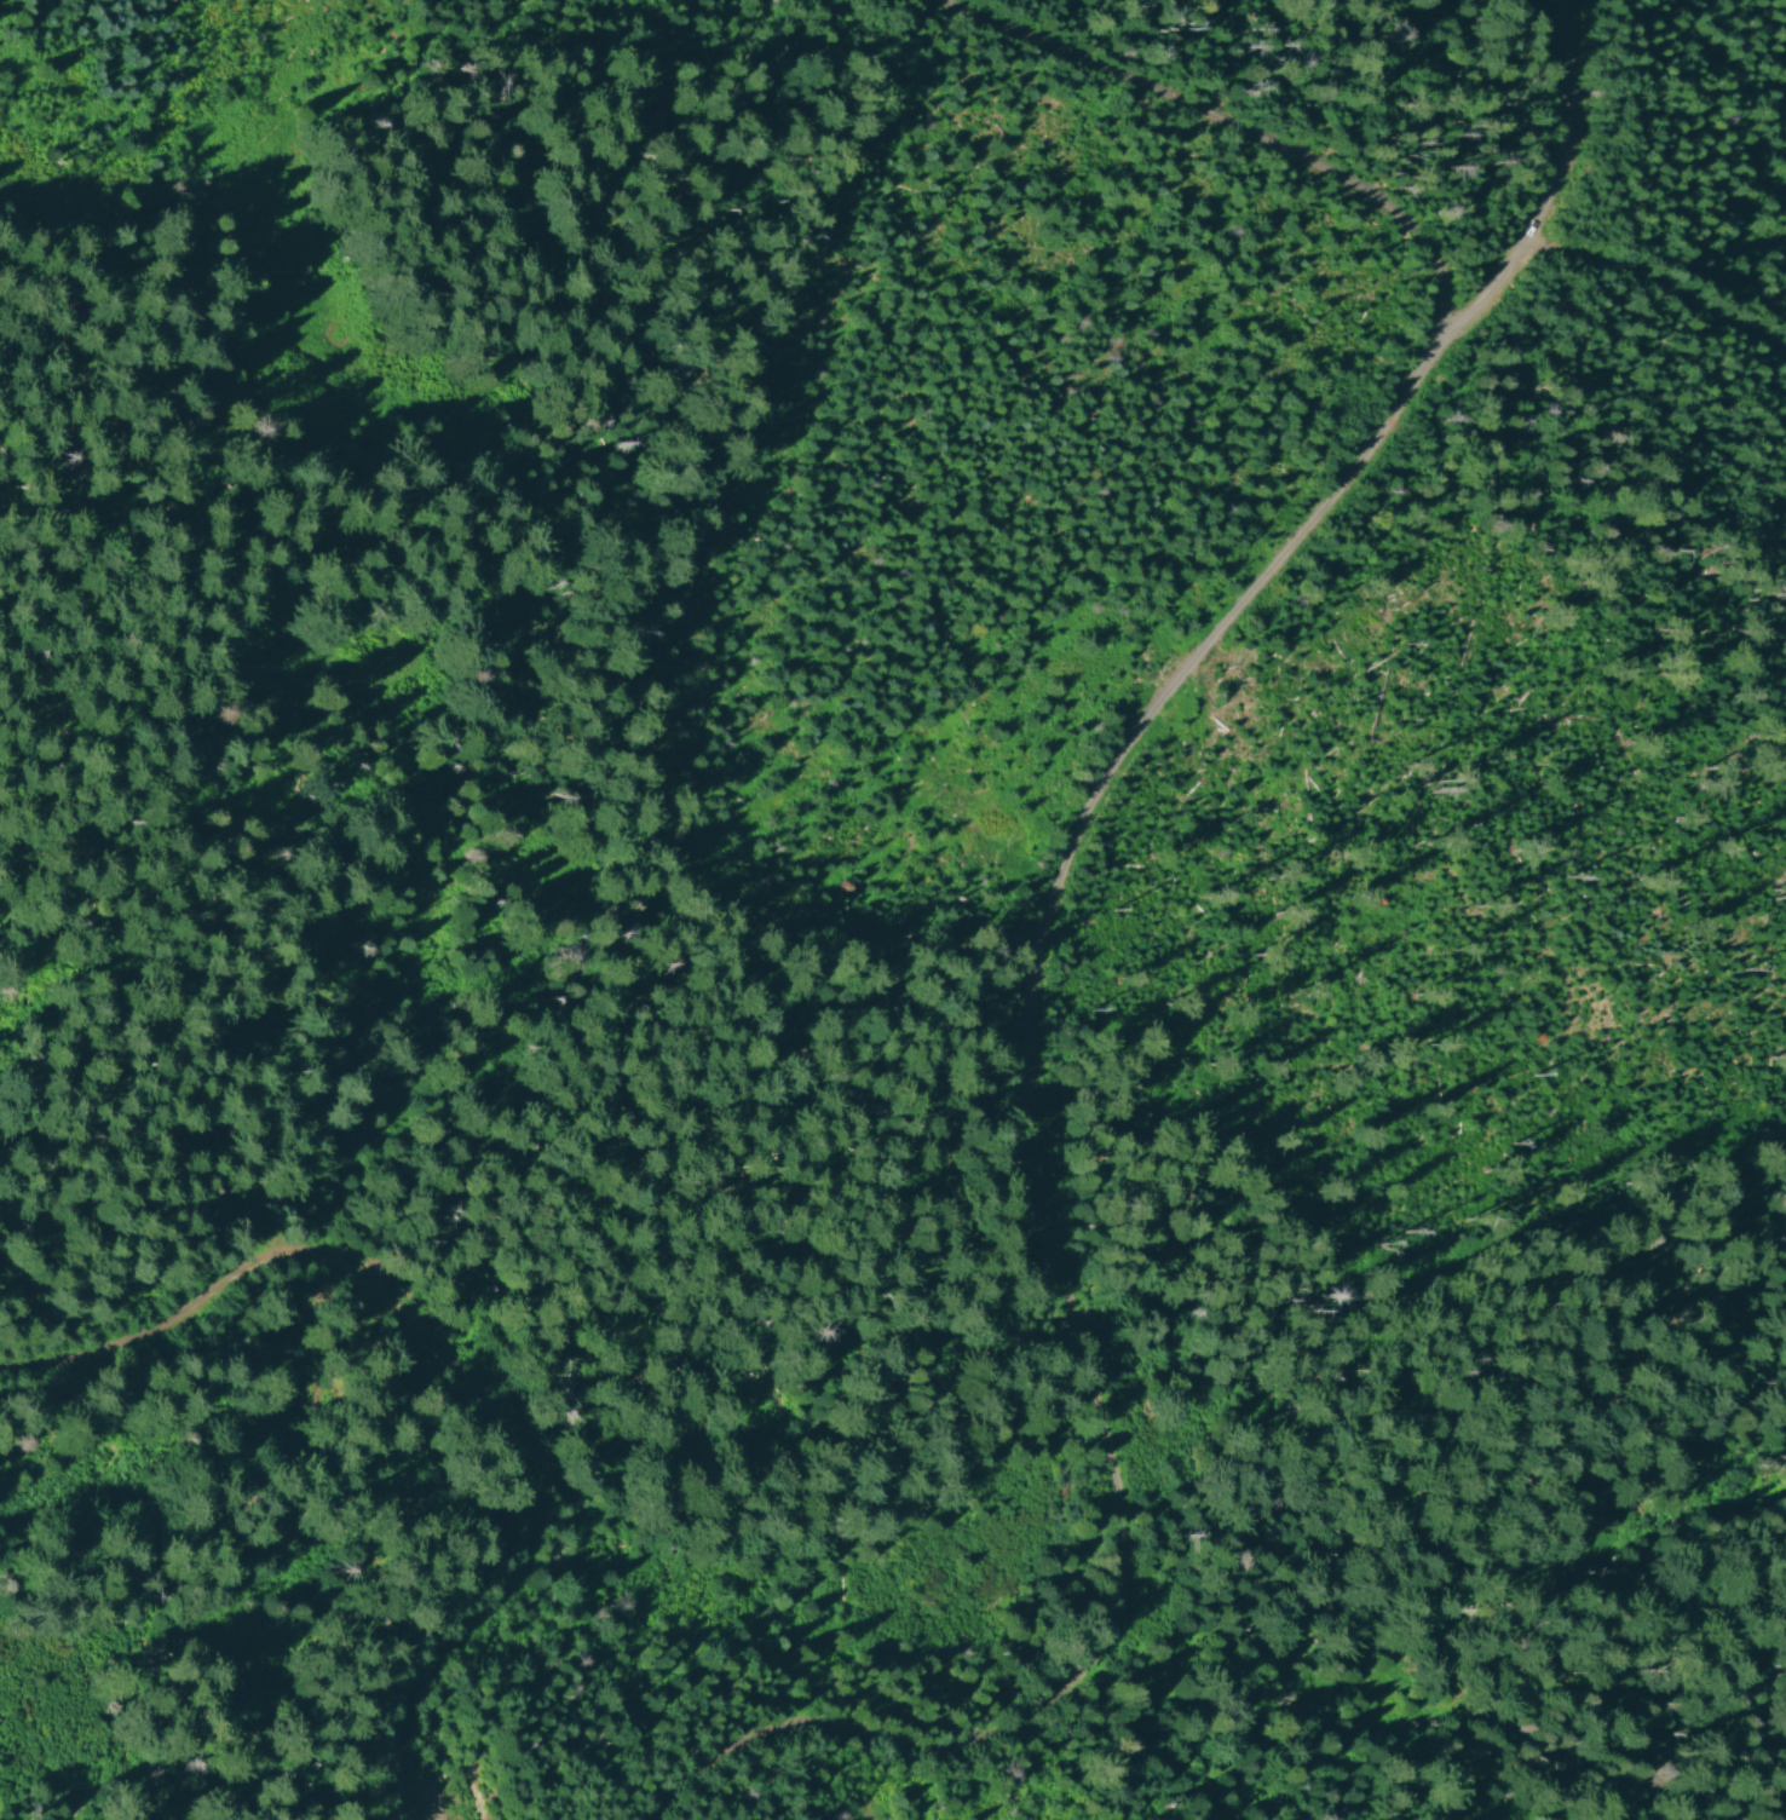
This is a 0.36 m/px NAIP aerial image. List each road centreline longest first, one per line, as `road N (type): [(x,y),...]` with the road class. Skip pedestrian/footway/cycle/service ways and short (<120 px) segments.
road 1 (residential): [(1568,0),(1538,177),(1492,271),(1338,478),(1099,759),(1048,847),(1015,954),(1008,1072),(1020,1157),(1110,1492),(1117,1562),(1112,1612),(1096,1648),(1031,1716),(979,1738),(934,1745),(820,1727),(784,1732),(737,1752),(686,1791),(667,1819)]
road 2 (track): [(0,1368),(116,1349),(253,1269),(309,1252),(338,1262),(476,1394),(531,1494),(538,1550),(524,1577),(432,1671),(410,1707),(398,1753),(403,1819)]
road 3 (track): [(1438,344),(1411,219),(1372,191),(944,0)]
road 4 (track): [(1513,230),(1785,353)]

